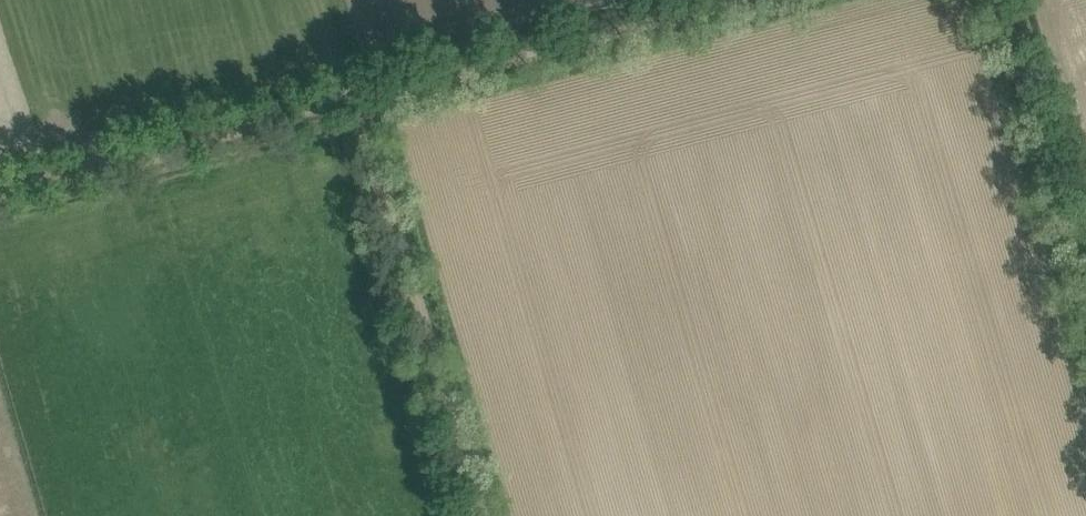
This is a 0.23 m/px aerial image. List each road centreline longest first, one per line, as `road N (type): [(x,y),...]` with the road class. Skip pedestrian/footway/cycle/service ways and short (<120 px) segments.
road 1 (track): [(358,101),(481,515)]
road 2 (track): [(358,101),(733,0)]
road 3 (track): [(0,193),(358,101)]
road 4 (track): [(1085,299),(997,0)]

